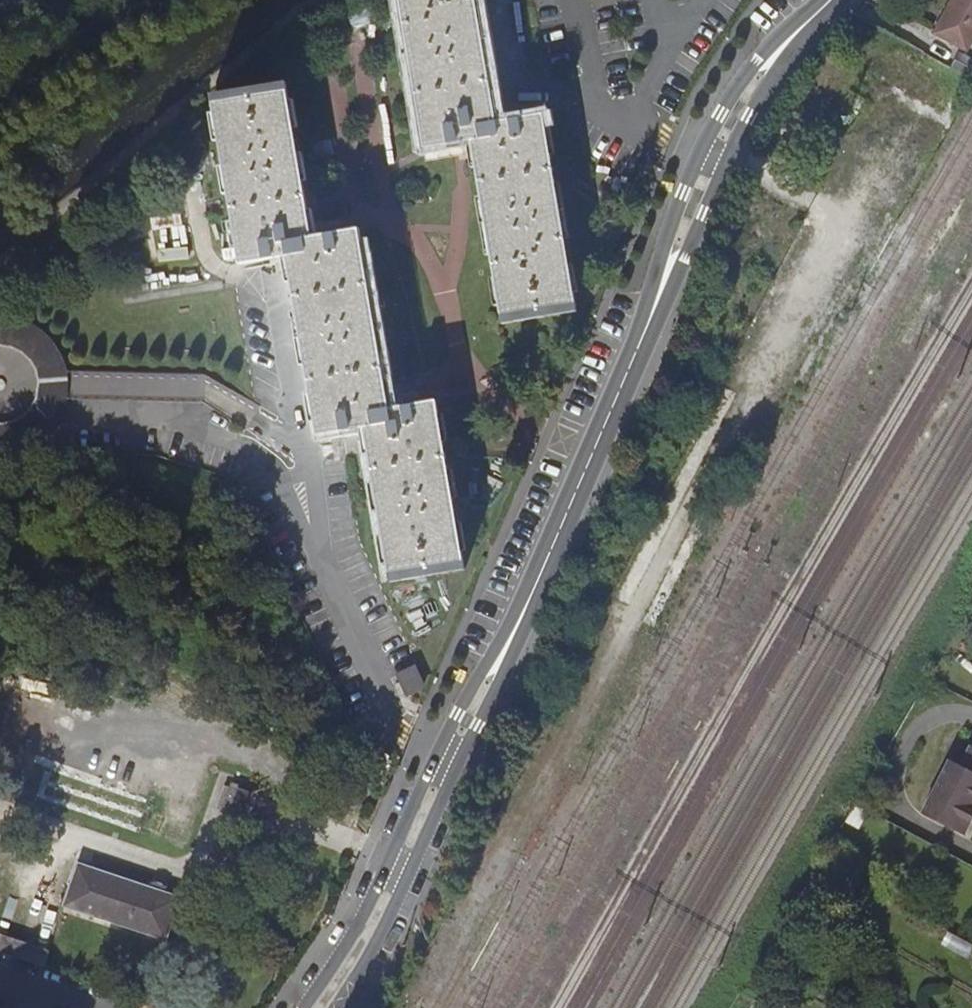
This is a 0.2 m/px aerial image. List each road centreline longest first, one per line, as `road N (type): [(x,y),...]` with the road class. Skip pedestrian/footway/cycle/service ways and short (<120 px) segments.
road 1 (tertiary): [(830,0),(753,83),(710,163),(538,579),(385,899),(321,1007)]

